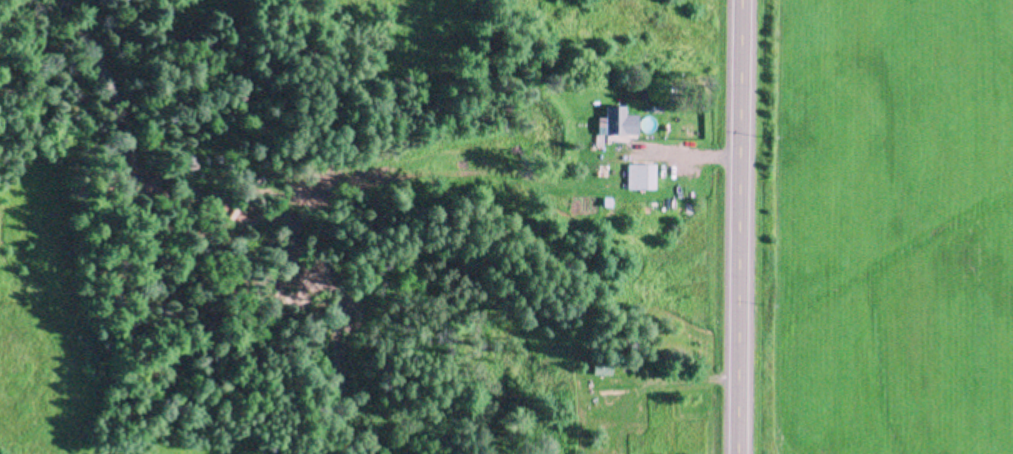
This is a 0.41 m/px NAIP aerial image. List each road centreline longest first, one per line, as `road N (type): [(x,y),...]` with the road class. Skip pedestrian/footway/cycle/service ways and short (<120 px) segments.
road 1 (primary): [(738,453),(740,0)]

